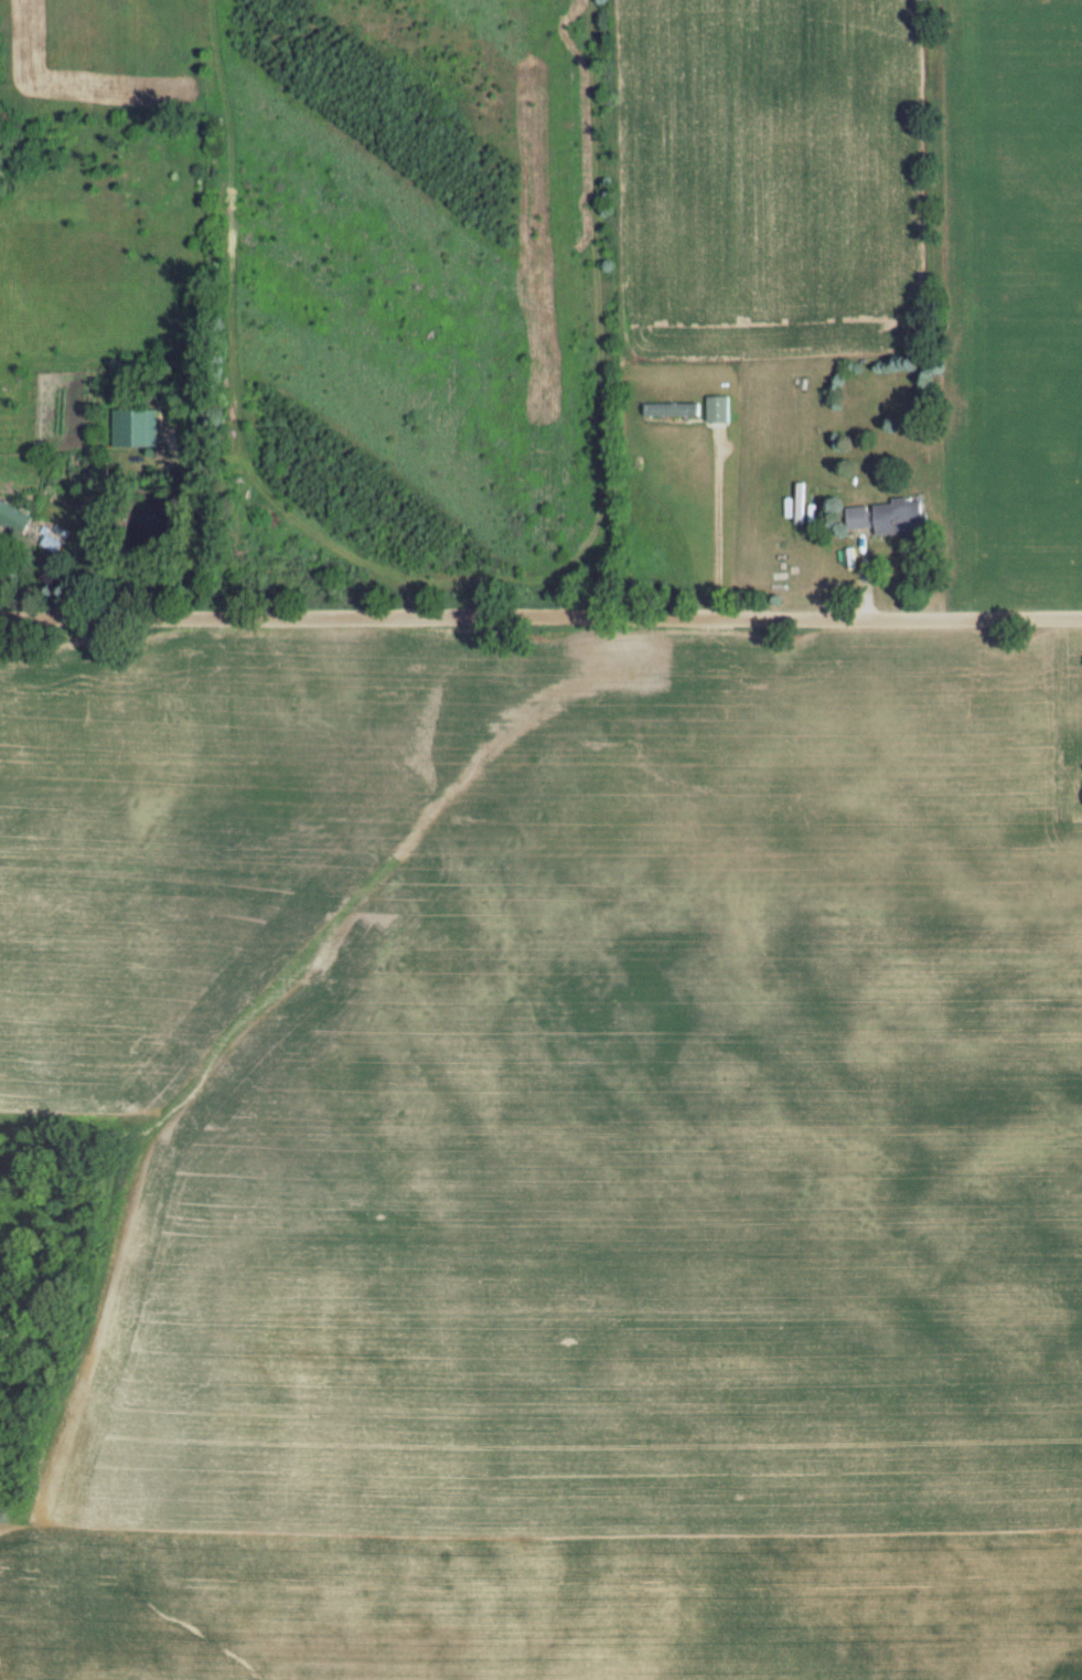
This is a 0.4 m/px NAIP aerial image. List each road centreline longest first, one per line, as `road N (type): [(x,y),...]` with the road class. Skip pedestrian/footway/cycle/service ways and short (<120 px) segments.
road 1 (residential): [(1081,619),(0,618)]

